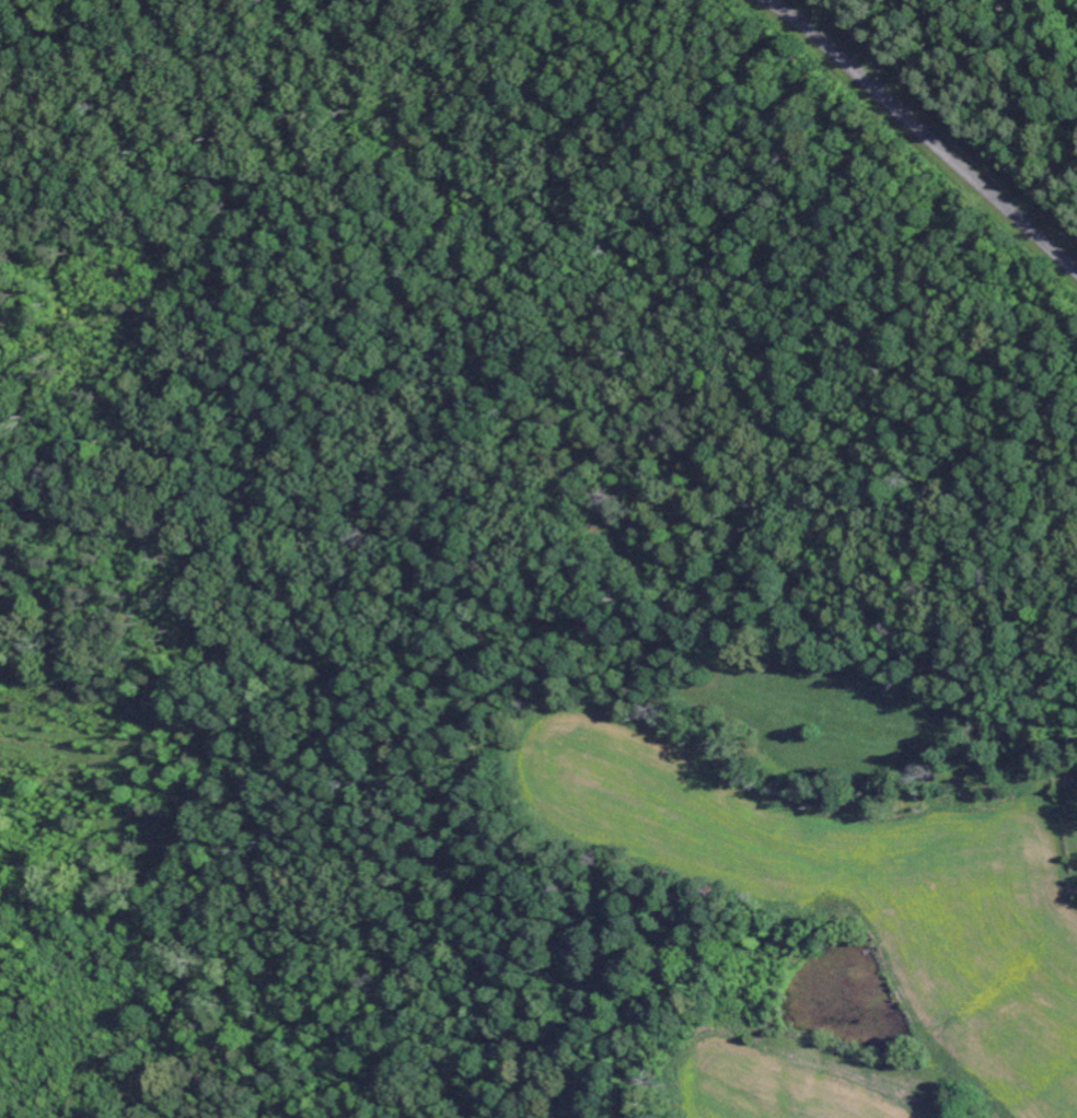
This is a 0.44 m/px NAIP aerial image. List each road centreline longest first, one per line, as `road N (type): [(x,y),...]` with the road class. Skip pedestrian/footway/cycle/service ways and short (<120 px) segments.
road 1 (residential): [(1076,265),(773,0)]

